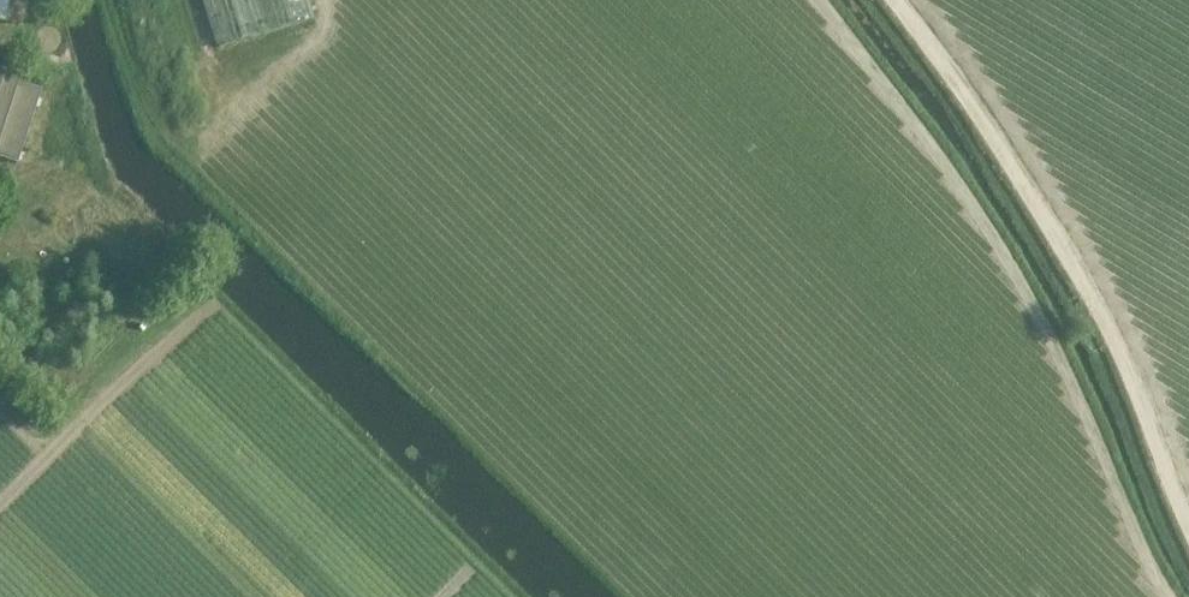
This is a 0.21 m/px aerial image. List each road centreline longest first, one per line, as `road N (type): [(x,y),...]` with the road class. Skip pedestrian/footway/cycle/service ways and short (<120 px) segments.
road 1 (track): [(1171,596),(1015,270),(895,85),(820,0)]

